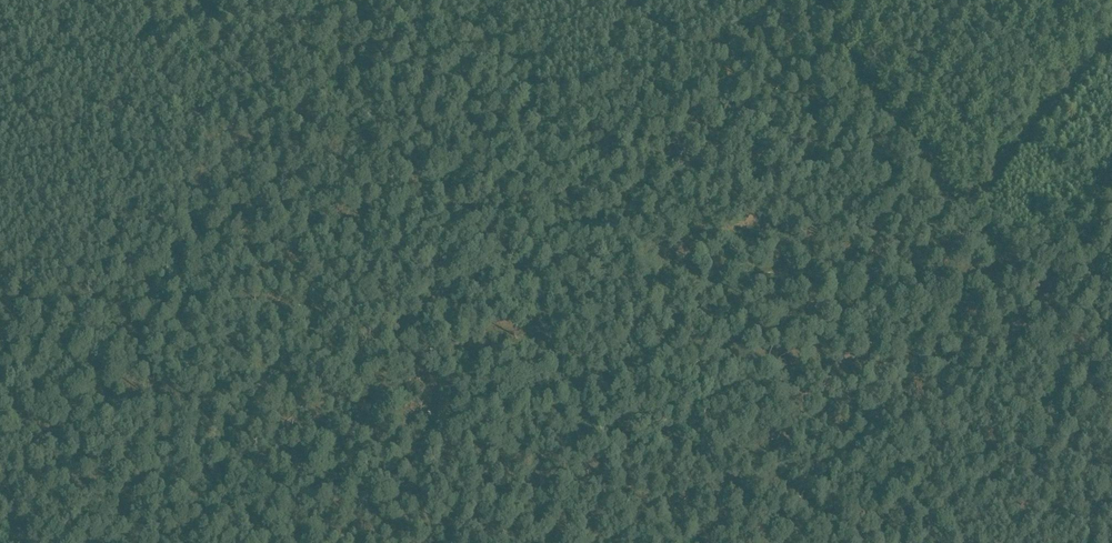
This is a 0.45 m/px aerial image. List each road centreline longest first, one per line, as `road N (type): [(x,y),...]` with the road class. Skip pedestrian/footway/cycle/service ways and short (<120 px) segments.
road 1 (track): [(0,277),(247,163),(518,99),(536,142),(789,0)]
road 2 (track): [(168,542),(415,419),(653,346),(749,281),(866,263),(955,213)]
road 3 (track): [(864,401),(925,387),(1060,326),(1111,284)]
road 4 (track): [(815,0),(959,209)]
road 5 (track): [(955,213),(1111,40)]
road 6 (track): [(864,401),(911,264),(955,213)]
road 7 (track): [(751,542),(841,441),(864,401)]
road 8 (track): [(984,187),(1111,236)]

